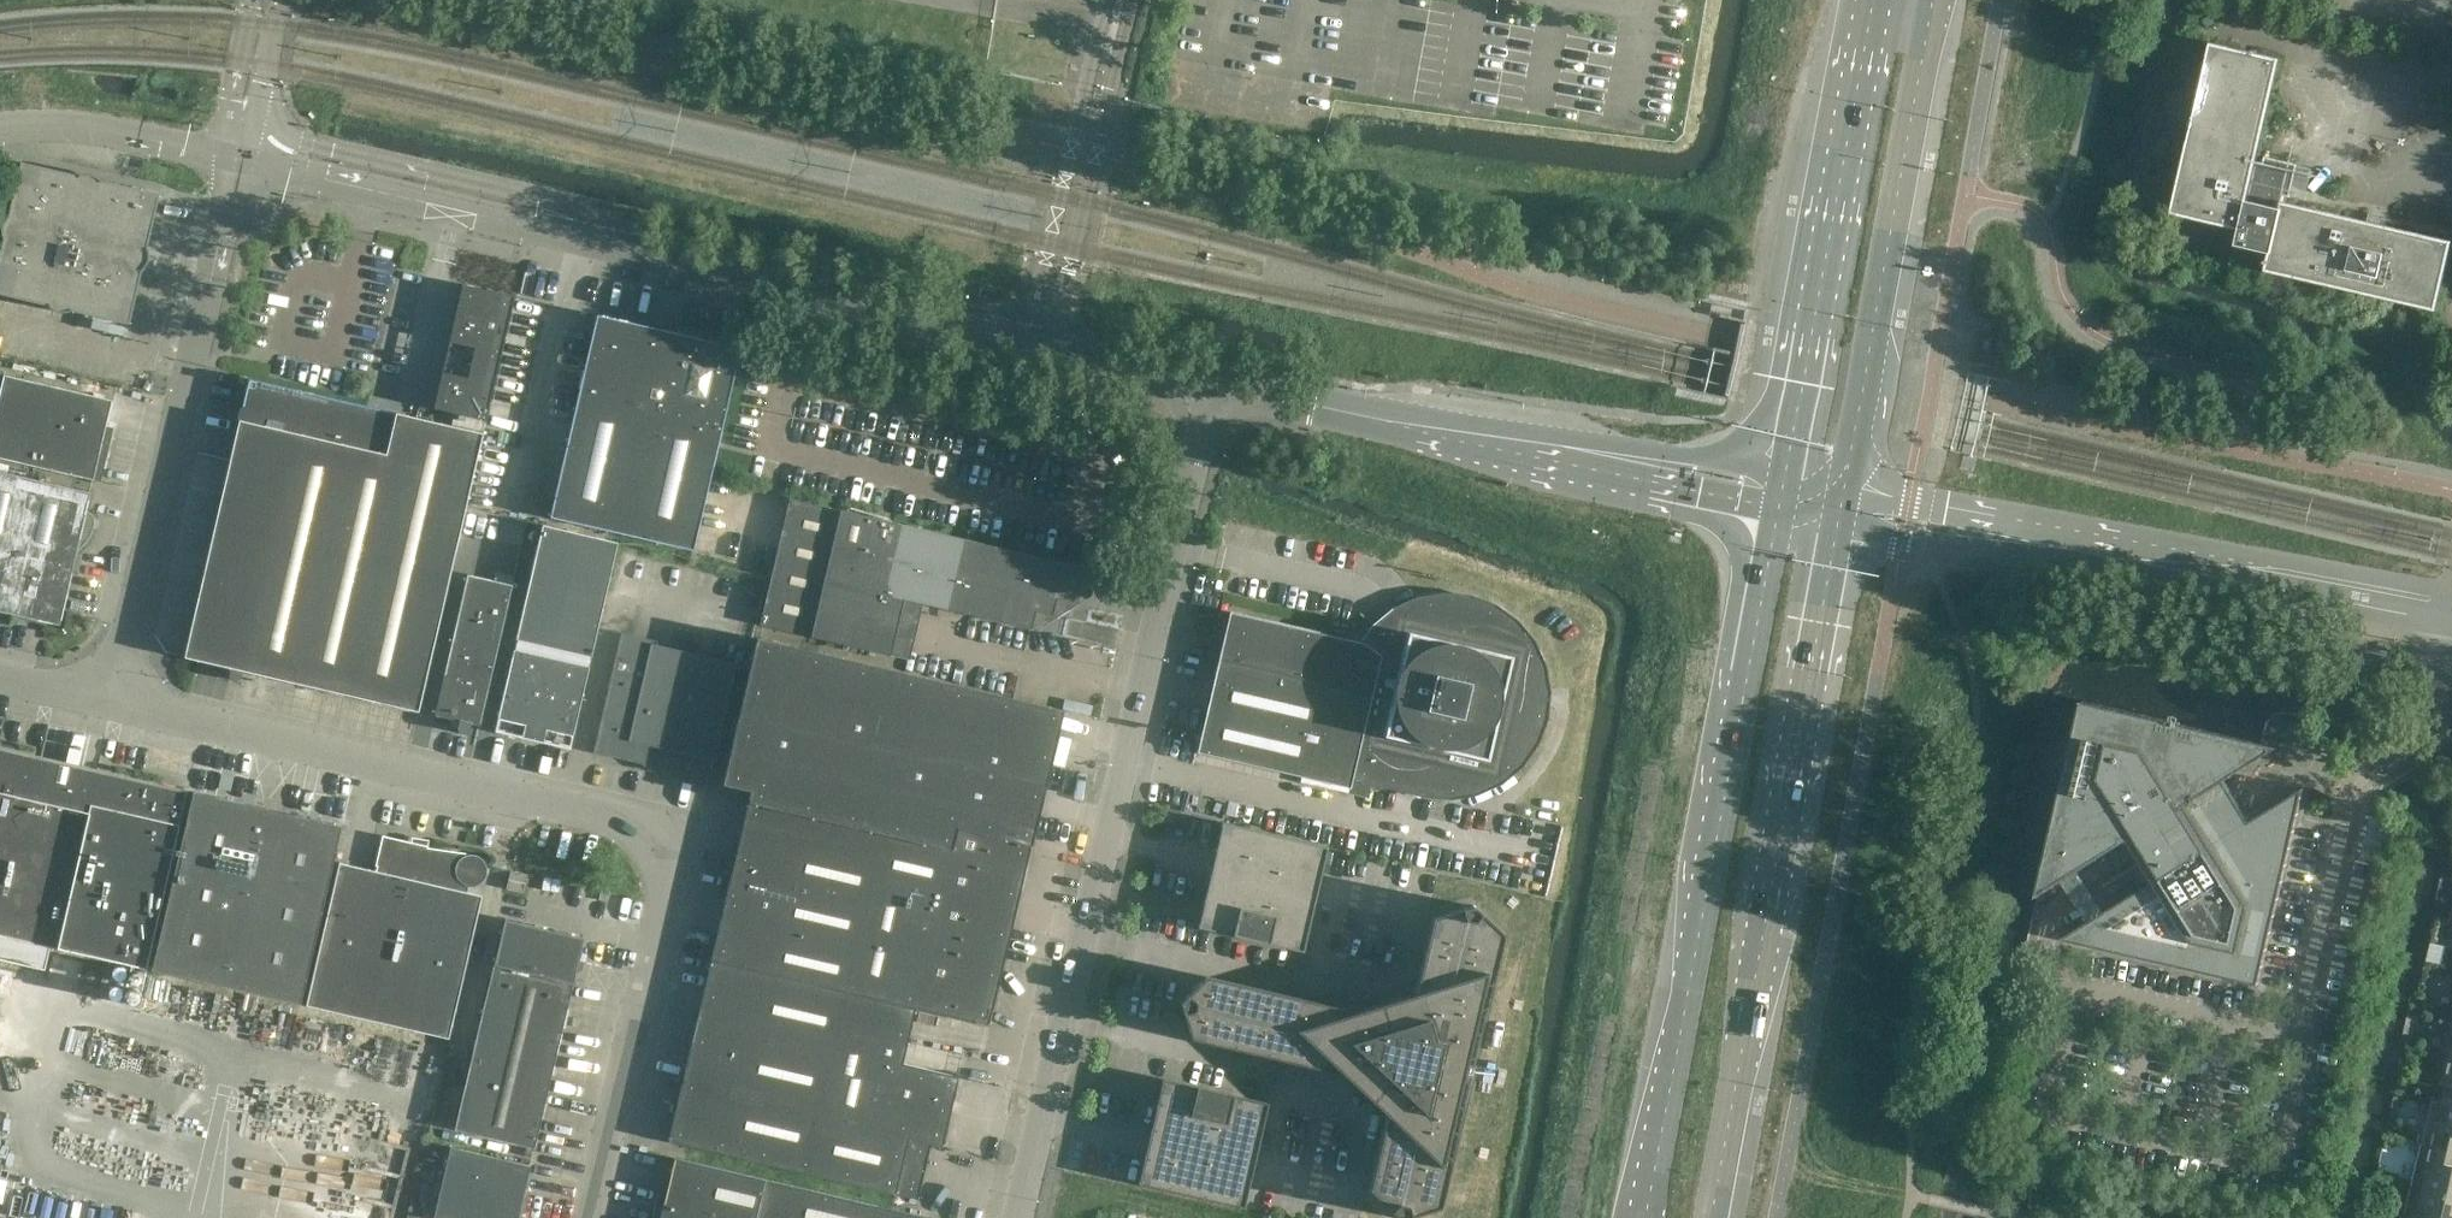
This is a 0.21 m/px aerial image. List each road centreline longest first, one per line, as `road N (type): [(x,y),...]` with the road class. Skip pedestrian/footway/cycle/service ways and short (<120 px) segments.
road 1 (unclassified): [(1217,385),(237,157)]
road 2 (unclassified): [(589,1217),(669,877),(667,846),(633,814),(120,697)]
road 3 (unclassified): [(1022,1217),(1217,385)]
road 4 (secondary): [(1776,497),(1638,1217)]
road 5 (secondary): [(1713,1217),(1845,510)]
road 6 (unclassified): [(2451,605),(1845,510)]
road 7 (unclassified): [(1776,497),(1217,385)]
road 8 (unclassified): [(120,697),(237,157)]
road 9 (secondary): [(1845,510),(1939,0)]
road 10 (secondary): [(1874,0),(1776,497)]
road 11 (unclassified): [(0,128),(84,129),(237,157)]
road 12 (unclassified): [(2367,777),(2425,742),(2451,644)]
road 13 (unclassified): [(120,697),(0,671)]

